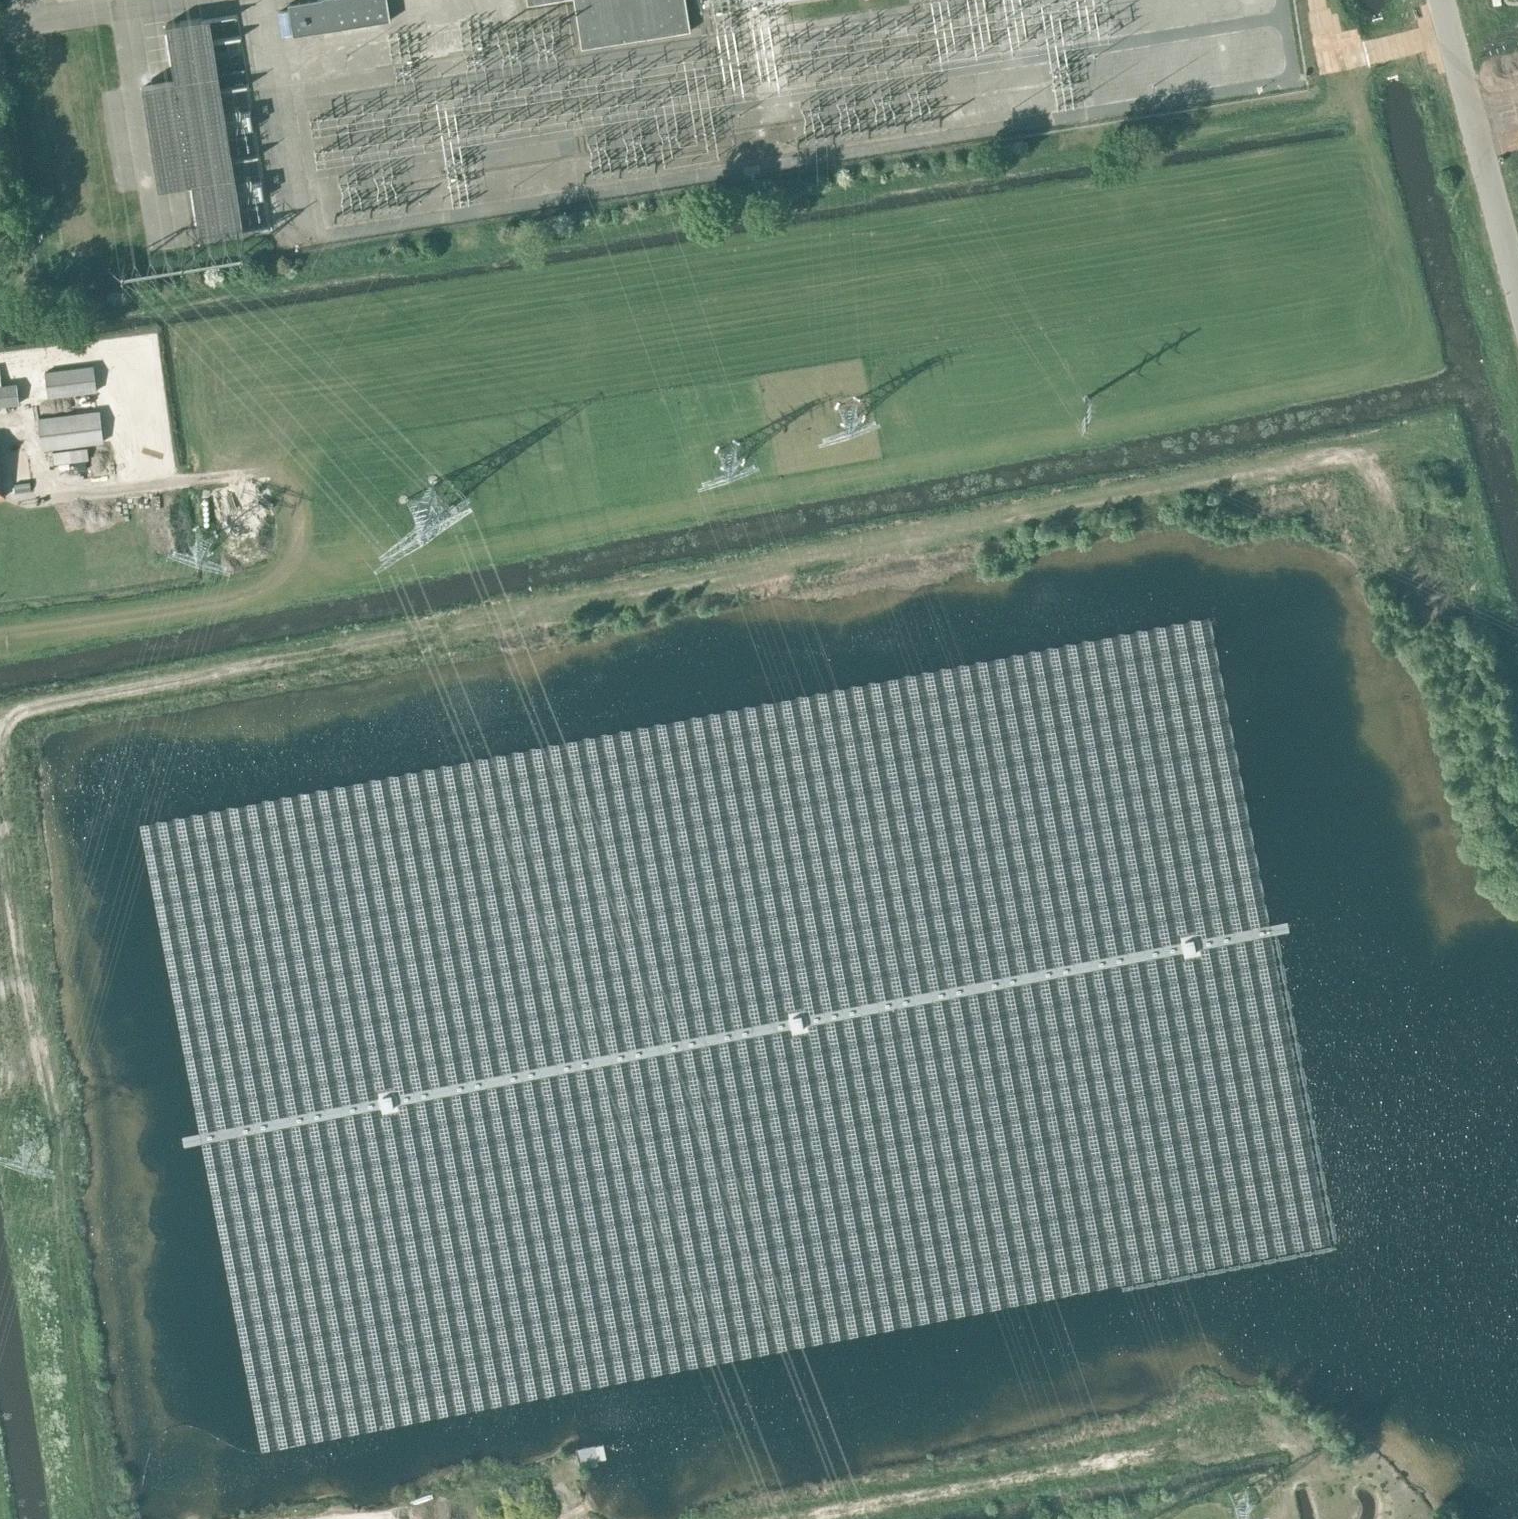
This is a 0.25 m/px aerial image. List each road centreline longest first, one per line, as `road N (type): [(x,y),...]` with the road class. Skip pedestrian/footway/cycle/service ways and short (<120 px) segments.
road 1 (unclassified): [(1441,0),(1517,297)]

